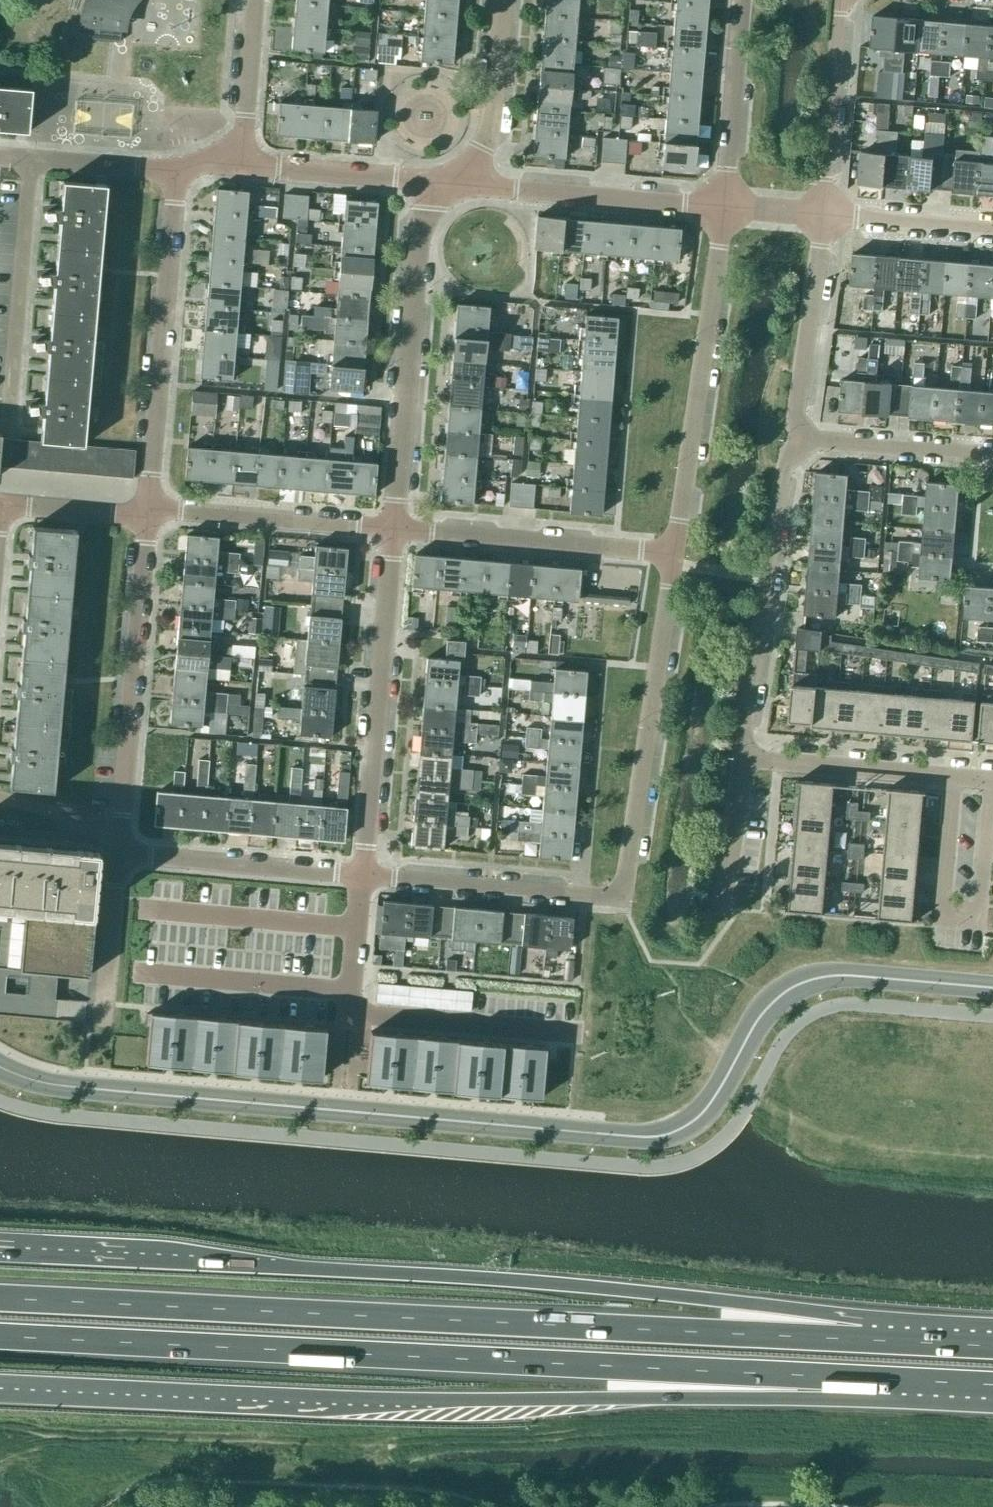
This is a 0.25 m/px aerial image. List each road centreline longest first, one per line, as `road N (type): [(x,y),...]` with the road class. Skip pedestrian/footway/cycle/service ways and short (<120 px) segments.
road 1 (tertiary): [(992,988),(847,975),(803,983),(762,1014),(704,1114),(651,1138),(64,1086),(0,1067)]
road 2 (trunk): [(0,1338),(863,1378)]
road 3 (trunk): [(862,1340),(724,1302),(612,1288),(6,1253)]
road 4 (trunk): [(862,1340),(0,1299)]
road 5 (trunk): [(26,1382),(467,1400),(687,1397),(863,1378)]
road 6 (residential): [(362,875),(620,894),(676,551)]
road 7 (residential): [(393,530),(417,229),(432,182)]
road 8 (residential): [(362,875),(393,530)]
road 9 (residential): [(676,551),(719,209)]
road 10 (residential): [(176,170),(153,512)]
road 11 (residential): [(153,512),(120,853)]
road 12 (residential): [(0,481),(30,158)]
road 13 (residential): [(745,759),(785,471),(802,444)]
road 14 (residential): [(957,775),(942,921),(982,925),(992,811)]
road 15 (residential): [(393,530),(676,551)]
road 16 (residential): [(470,185),(719,209)]
road 17 (residential): [(120,853),(362,875)]
road 18 (residential): [(153,512),(393,530)]
road 19 (residential): [(802,444),(797,411),(824,220)]
road 20 (residential): [(824,220),(846,0)]
road 21 (residential): [(745,759),(957,775)]
road 22 (residential): [(719,209),(740,0)]
road 23 (residential): [(802,444),(992,462)]
road 24 (residential): [(243,161),(432,182)]
road 25 (residential): [(470,185),(489,136),(502,0)]
road 26 (residential): [(120,853),(103,1024)]
road 27 (residential): [(992,231),(824,220)]
road 28 (residential): [(243,161),(256,0)]
road 29 (residential): [(153,512),(0,500)]
road 30 (residential): [(723,908),(745,759)]
road 31 (residential): [(30,158),(176,170)]
road 32 (trunk): [(992,1347),(862,1340)]
road 33 (trunk): [(863,1378),(992,1385)]

